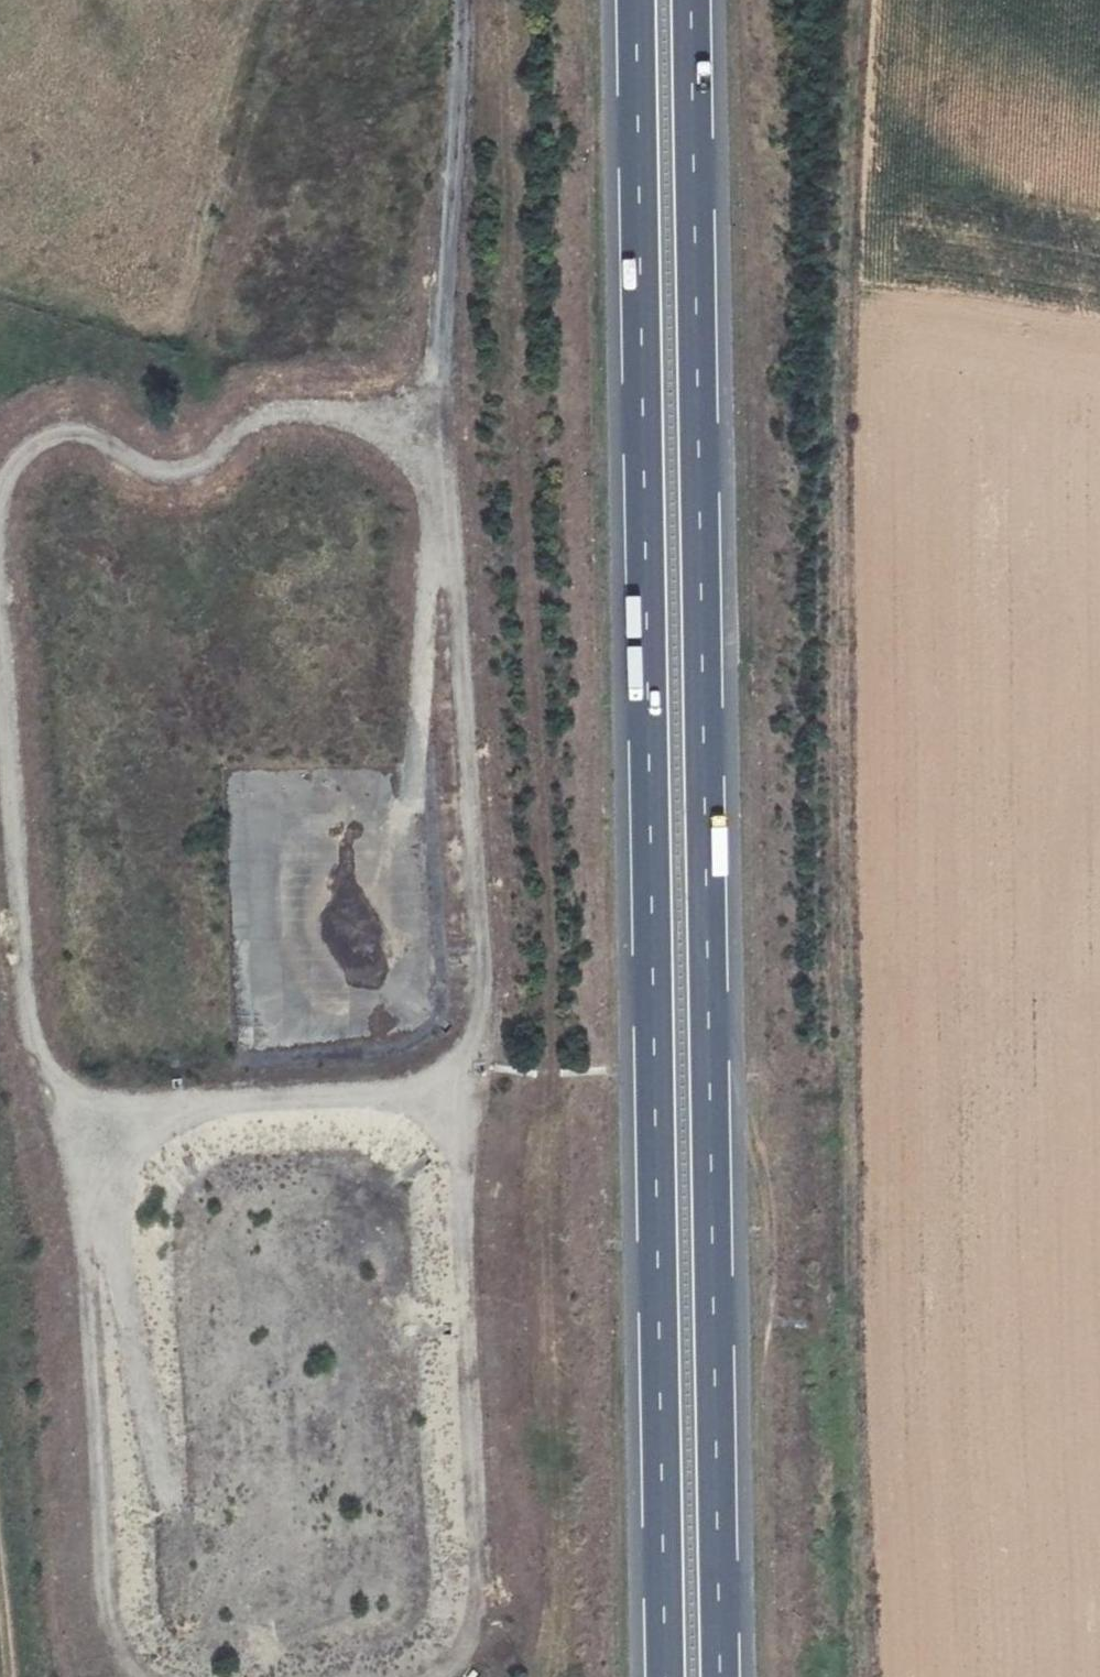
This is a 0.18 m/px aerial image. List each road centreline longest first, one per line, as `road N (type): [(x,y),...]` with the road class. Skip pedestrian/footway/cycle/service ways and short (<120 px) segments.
road 1 (motorway): [(636,0),(665,1676)]
road 2 (motorway): [(720,1676),(692,0)]
road 3 (track): [(438,413),(482,994),(461,1192),(481,1595),(478,1624),(458,1660)]
road 4 (track): [(141,1676),(110,1624),(104,1576),(90,1259),(24,992),(0,654)]
road 5 (track): [(0,500),(9,475),(52,438),(102,442),(169,472),(191,469),(237,432),(284,413),(438,413),(456,0)]
road 6 (track): [(90,1259),(104,1171),(132,1140),(213,1103),(420,1090),(459,1064),(480,1031)]
road 7 (track): [(164,1121),(101,1112),(43,1065)]

